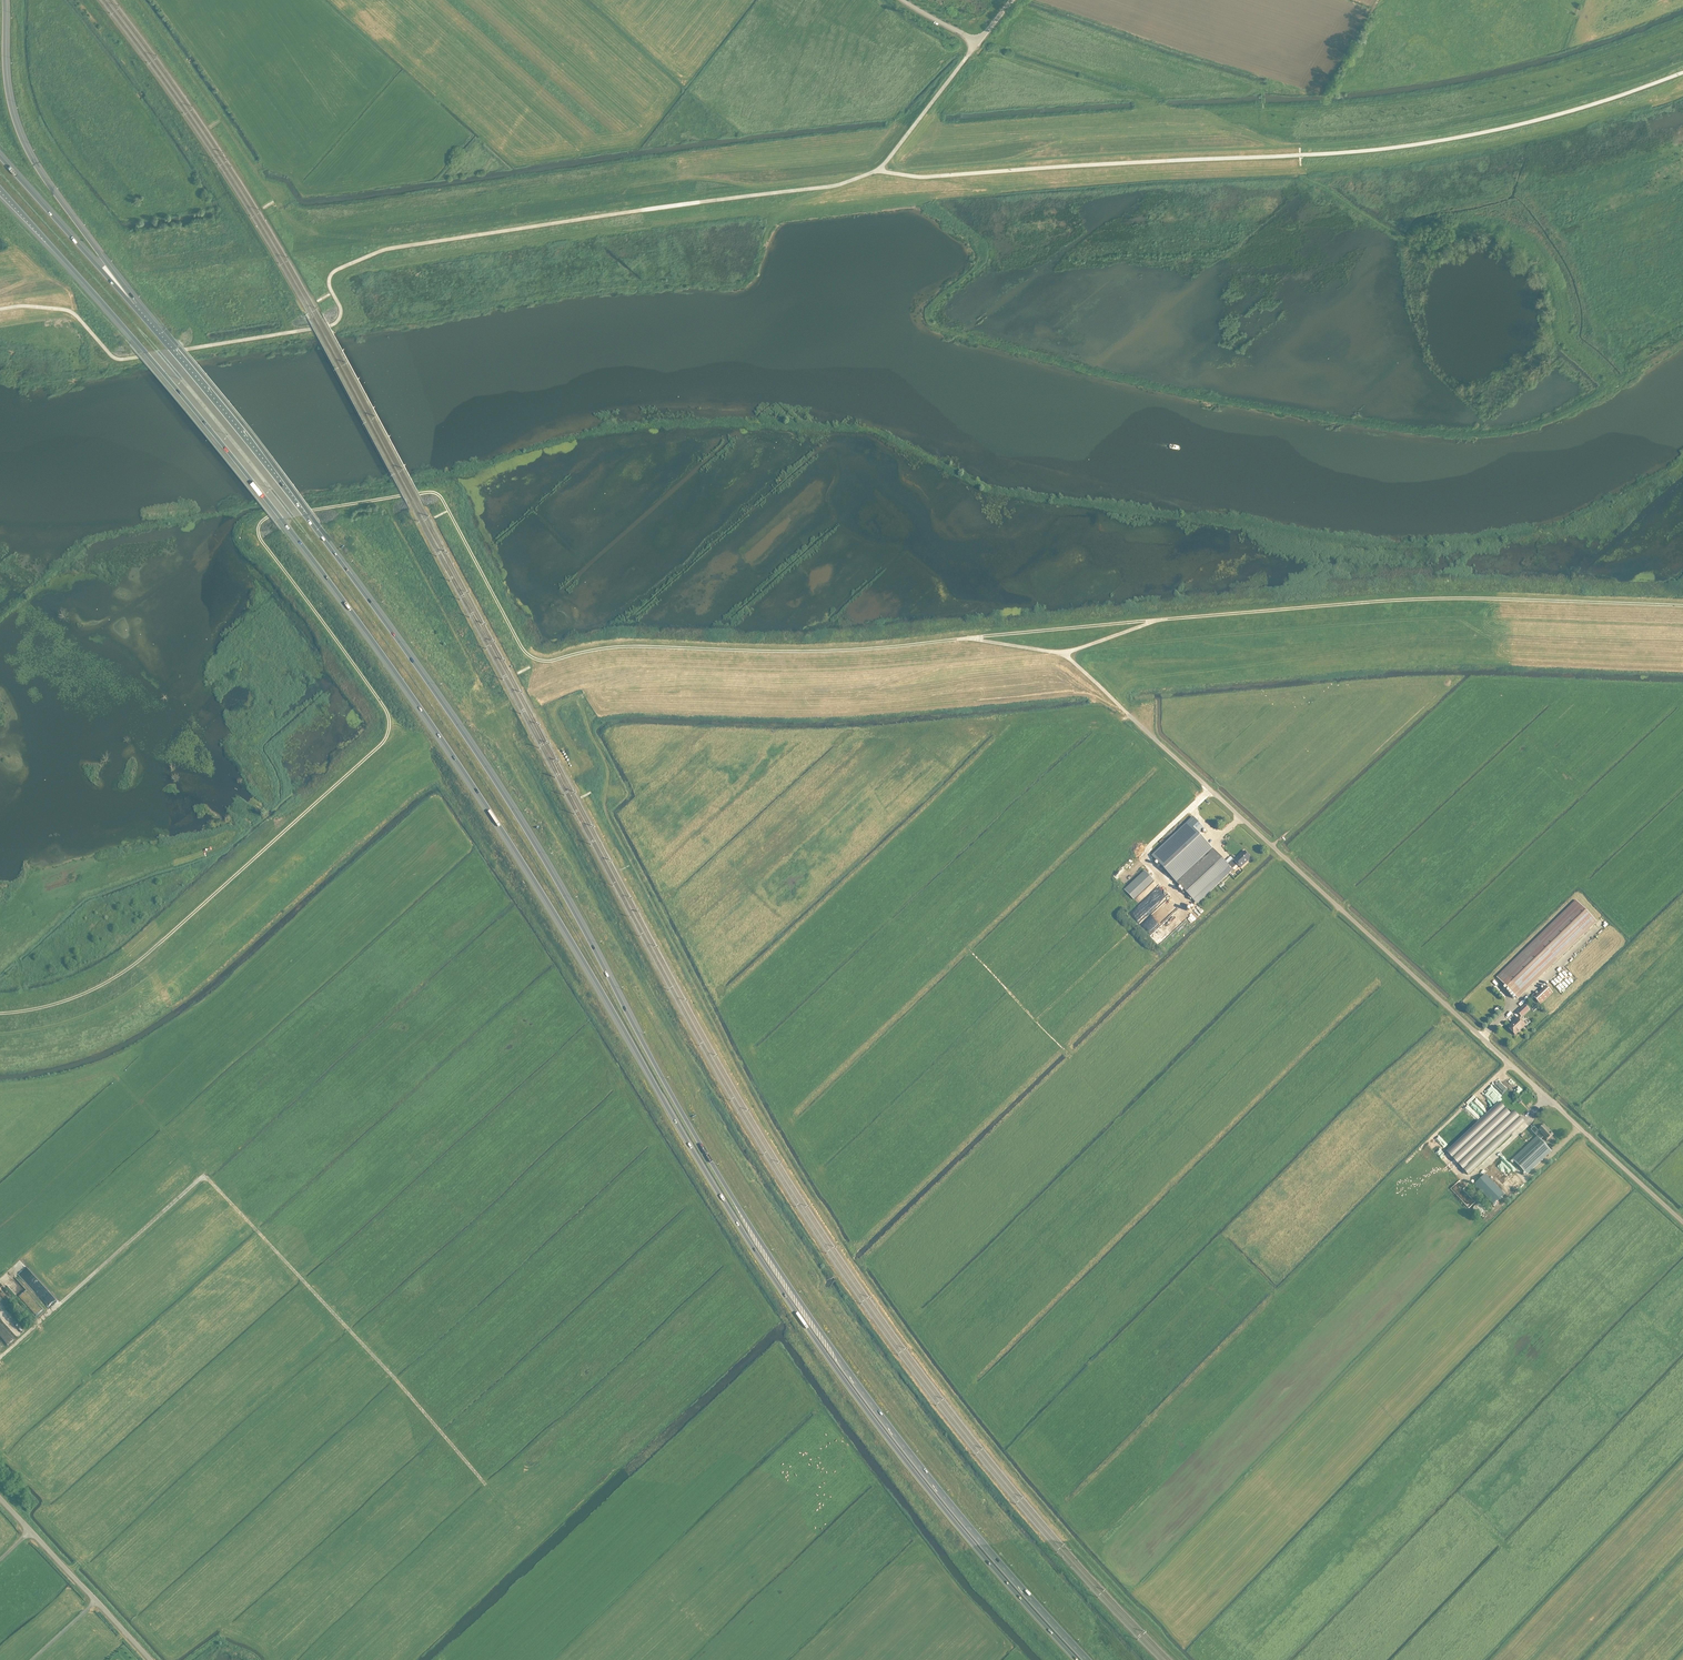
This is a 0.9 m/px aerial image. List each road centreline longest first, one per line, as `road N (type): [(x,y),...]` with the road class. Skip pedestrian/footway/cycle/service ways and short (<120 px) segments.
road 1 (trunk): [(0,188),(242,467),(362,626),(549,904),(774,1279),(899,1453),(1078,1659)]
road 2 (trunk): [(1088,1659),(955,1510),(838,1358),(700,1145),(542,856),(469,744),(306,515),(133,306)]
road 3 (track): [(528,693),(611,667),(844,670),(1387,620),(1682,625)]
road 4 (track): [(874,171),(397,237),(306,233),(293,226),(137,0)]
road 5 (unclassified): [(1682,1221),(1127,713)]
road 6 (track): [(0,1034),(73,1020),(131,991),(393,760),(428,742)]
road 7 (trunk): [(133,306),(22,141),(7,92),(4,0)]
road 8 (tertiary): [(151,1659),(0,1497)]
road 9 (trunk): [(133,306),(0,155)]

